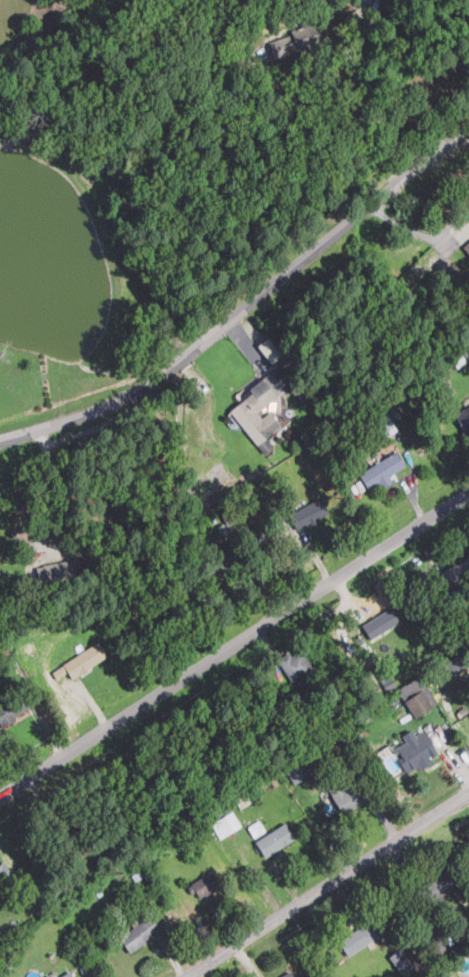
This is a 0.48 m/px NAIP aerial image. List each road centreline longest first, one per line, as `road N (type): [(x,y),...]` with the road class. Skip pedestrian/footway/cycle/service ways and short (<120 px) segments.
road 1 (residential): [(468,132),(129,405),(72,431),(0,446)]
road 2 (residential): [(0,805),(468,499)]
road 3 (residential): [(187,976),(468,794)]

